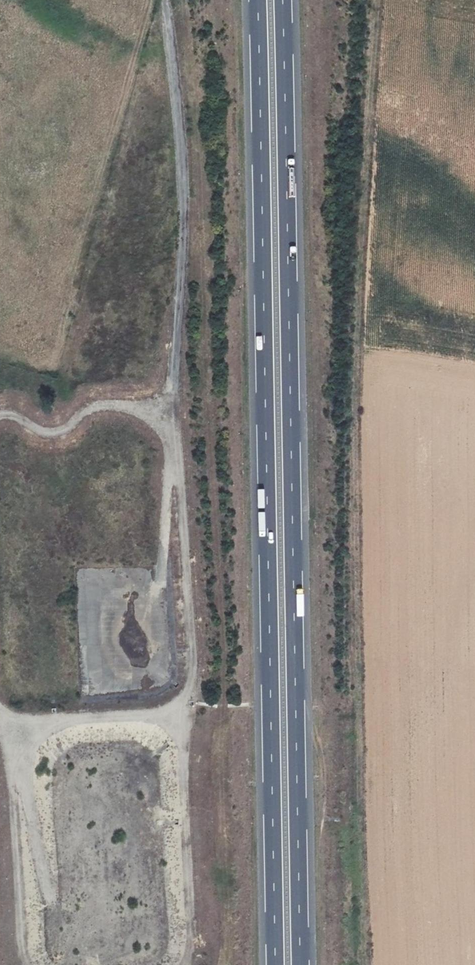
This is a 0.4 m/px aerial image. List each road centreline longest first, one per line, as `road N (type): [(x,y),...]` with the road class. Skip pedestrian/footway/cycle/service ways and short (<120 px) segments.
road 1 (motorway): [(257,0),(275,964)]
road 2 (motorway): [(300,964),(282,0)]
road 3 (track): [(0,417),(50,433),(102,406),(172,406),(181,192),(165,0)]
road 4 (track): [(172,406),(193,670),(183,760),(192,943),(185,964)]
road 5 (track): [(27,964),(14,790),(0,723)]
road 6 (track): [(14,790),(21,750),(33,736),(70,720),(164,713),(191,687)]

